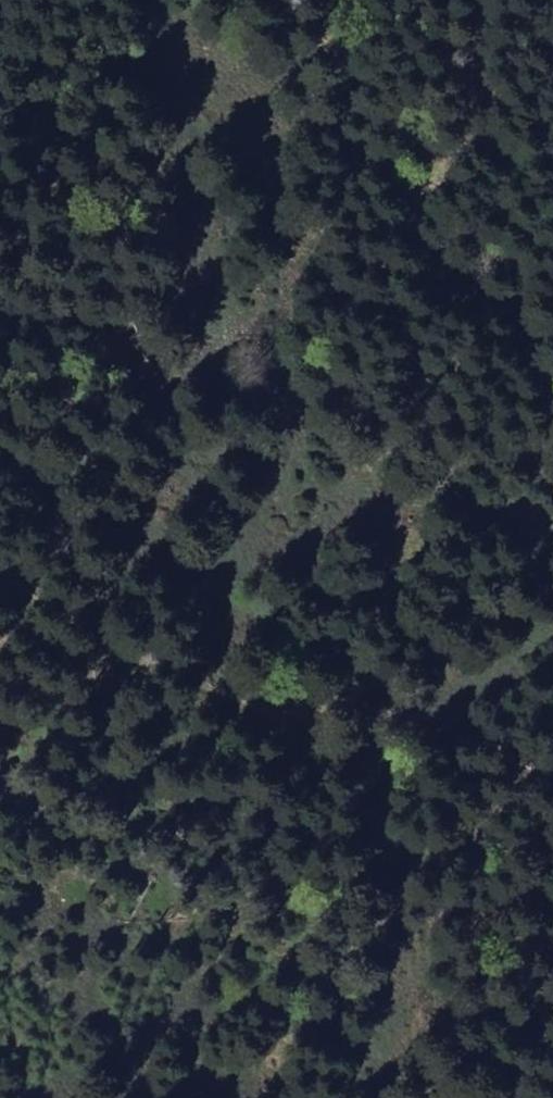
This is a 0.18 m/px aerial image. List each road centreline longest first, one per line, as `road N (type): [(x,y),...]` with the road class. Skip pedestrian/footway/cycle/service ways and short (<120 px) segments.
road 1 (track): [(552,793),(180,682),(26,594),(0,557)]

